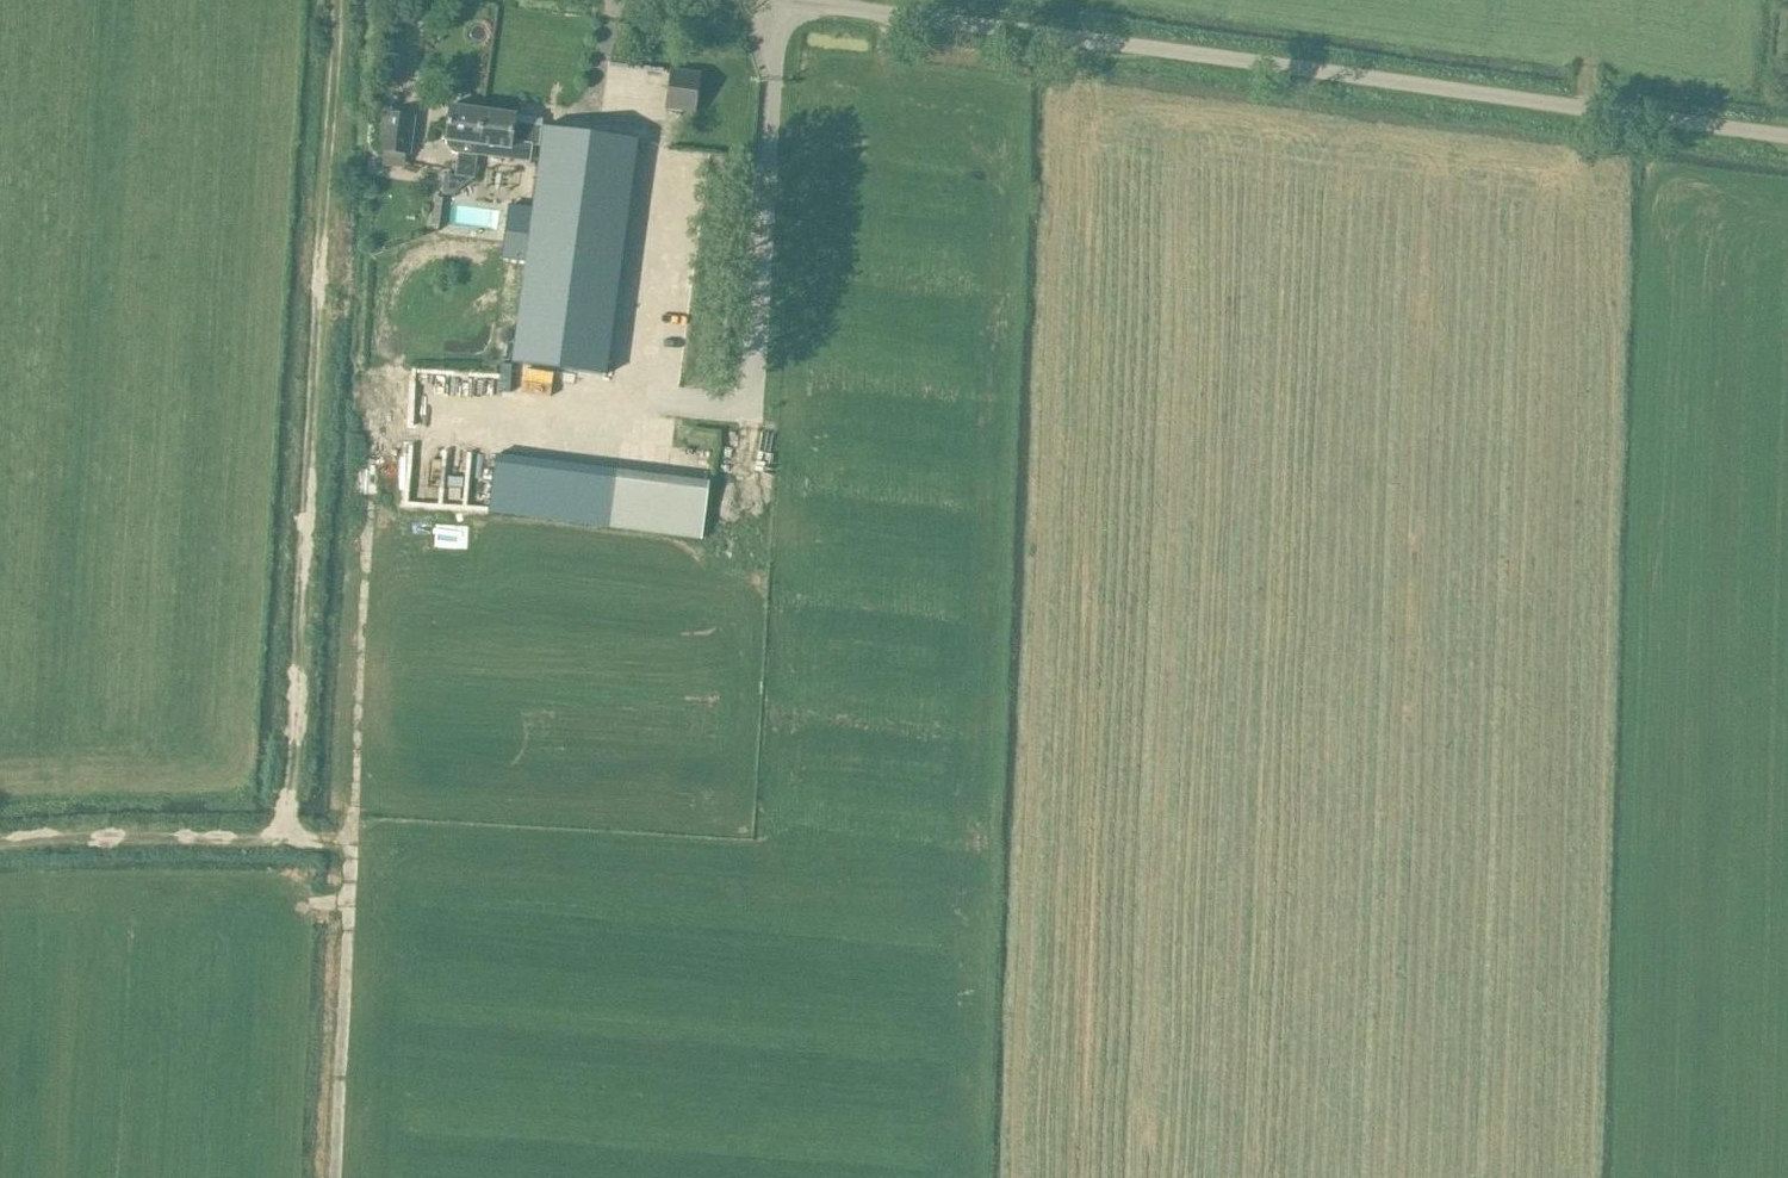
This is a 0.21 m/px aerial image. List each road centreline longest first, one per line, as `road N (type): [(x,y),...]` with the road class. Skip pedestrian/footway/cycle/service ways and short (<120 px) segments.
road 1 (unclassified): [(791,0),(1787,134)]

